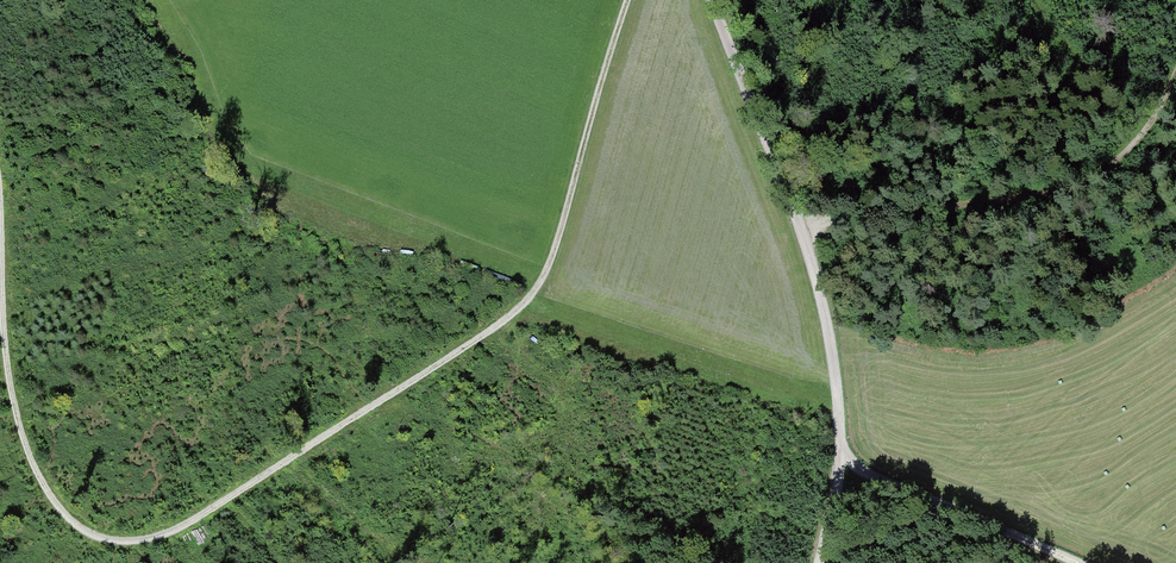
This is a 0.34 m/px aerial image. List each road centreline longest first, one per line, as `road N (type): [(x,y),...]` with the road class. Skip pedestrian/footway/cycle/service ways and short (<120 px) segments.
road 1 (track): [(0,217),(7,404),(23,458),(62,515),(92,537),(127,543),(165,537),(511,317)]
road 2 (track): [(1175,79),(1122,159),(1072,188),(796,225)]
road 3 (track): [(627,0),(553,251),(511,317)]
road 4 (track): [(1086,562),(841,451)]
road 5 (track): [(961,512),(876,526),(827,562)]

